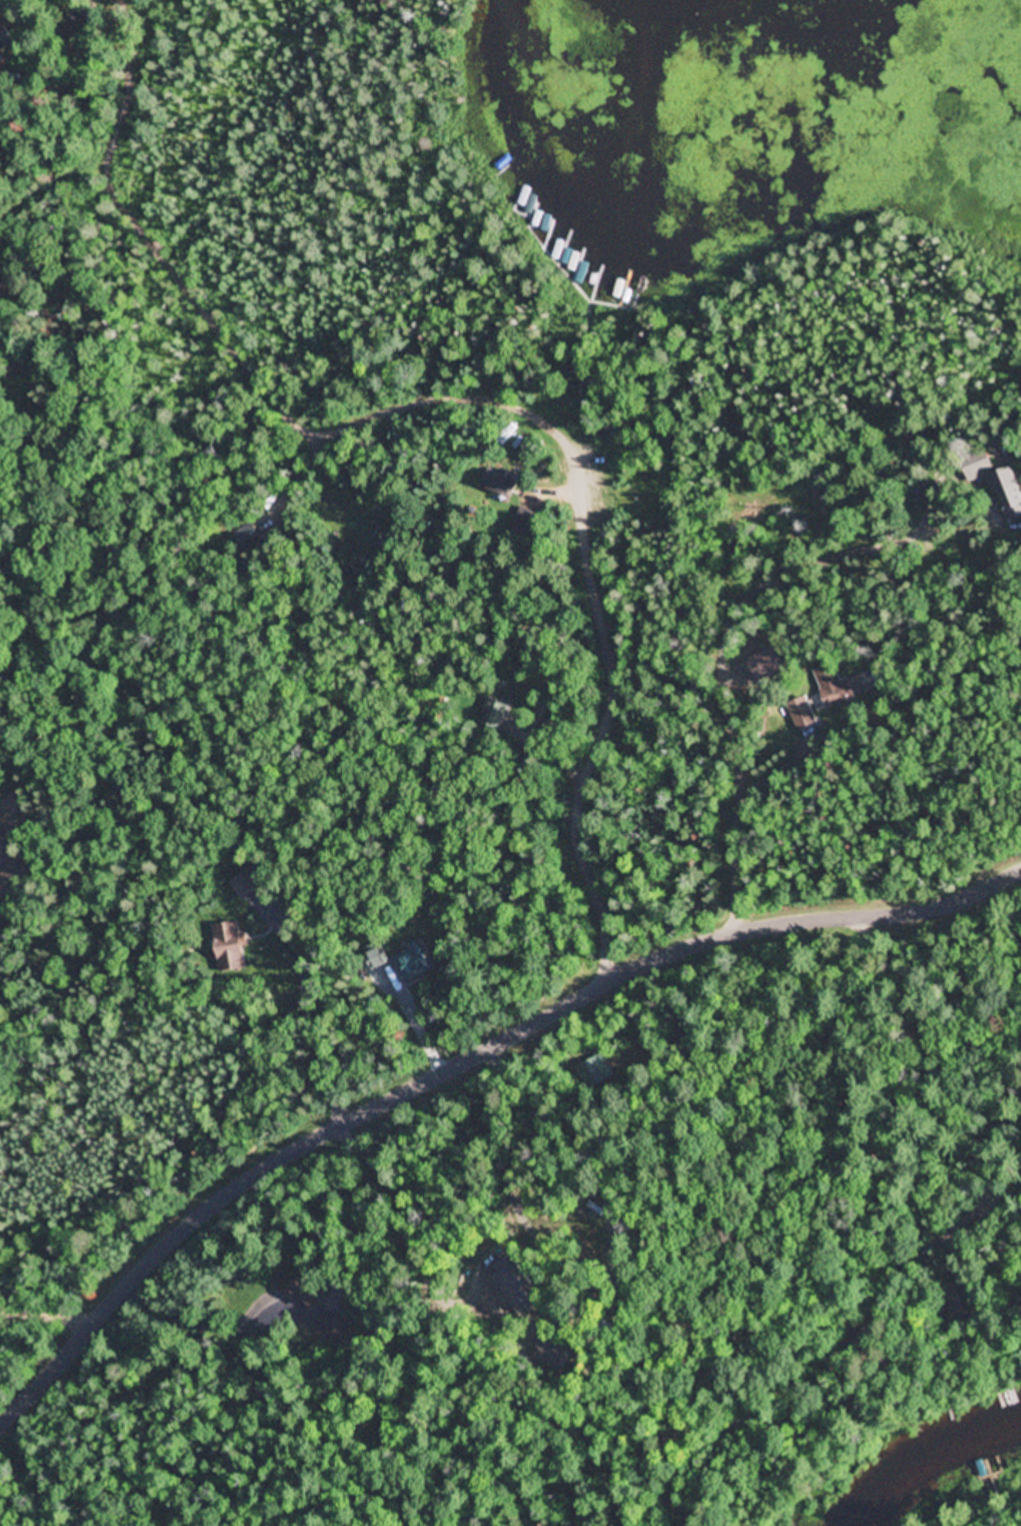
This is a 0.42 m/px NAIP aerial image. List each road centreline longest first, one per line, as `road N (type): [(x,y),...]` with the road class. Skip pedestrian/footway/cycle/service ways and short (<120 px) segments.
road 1 (residential): [(135,67),(110,159),(120,188),(310,431),(360,425),(443,396),(483,396),(558,426),(570,450),(618,680),(580,814),(615,973)]
road 2 (residential): [(0,1421),(130,1277),(242,1176),(527,1028),(655,948),(785,914),(942,910),(1020,871)]
road 3 (residential): [(746,924),(726,869),(736,811),(749,773),(800,728),(796,701),(806,675),(885,604),(966,501),(1006,481)]
road 4 (residential): [(866,913),(908,966),(961,1169),(986,1195),(1020,1179)]

